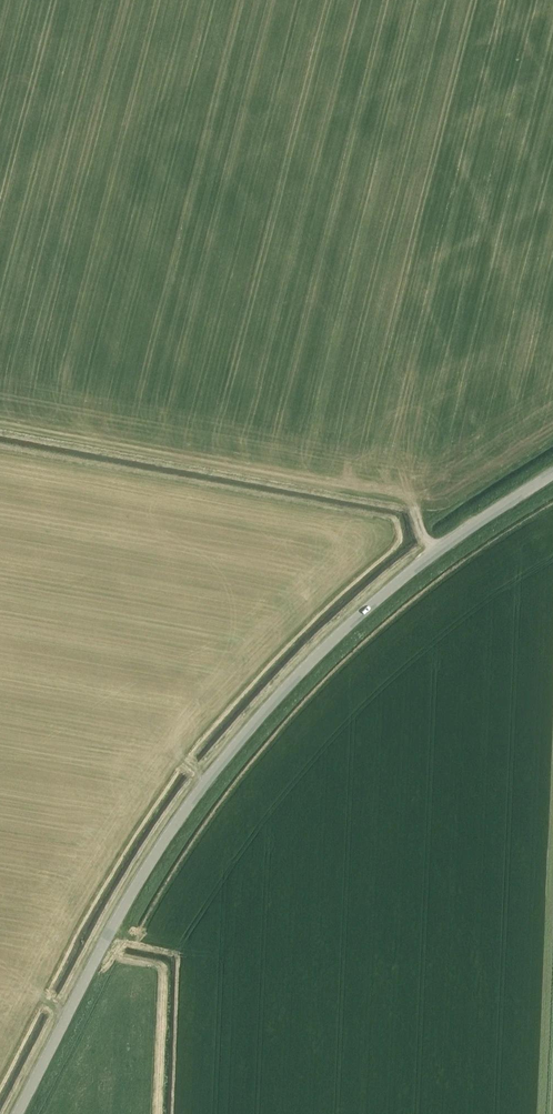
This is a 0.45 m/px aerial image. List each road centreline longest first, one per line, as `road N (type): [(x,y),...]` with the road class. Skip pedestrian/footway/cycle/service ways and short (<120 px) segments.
road 1 (tertiary): [(16,1113),(156,848),(247,732),(414,567),(552,473)]

